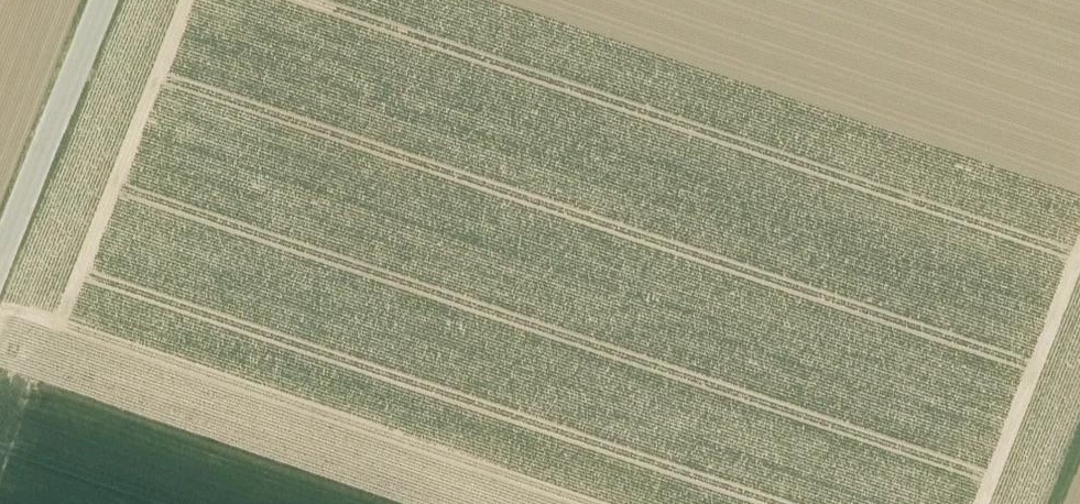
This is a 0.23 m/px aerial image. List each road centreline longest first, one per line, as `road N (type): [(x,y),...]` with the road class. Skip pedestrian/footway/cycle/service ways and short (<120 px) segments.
road 1 (unclassified): [(100,0),(0,254)]

